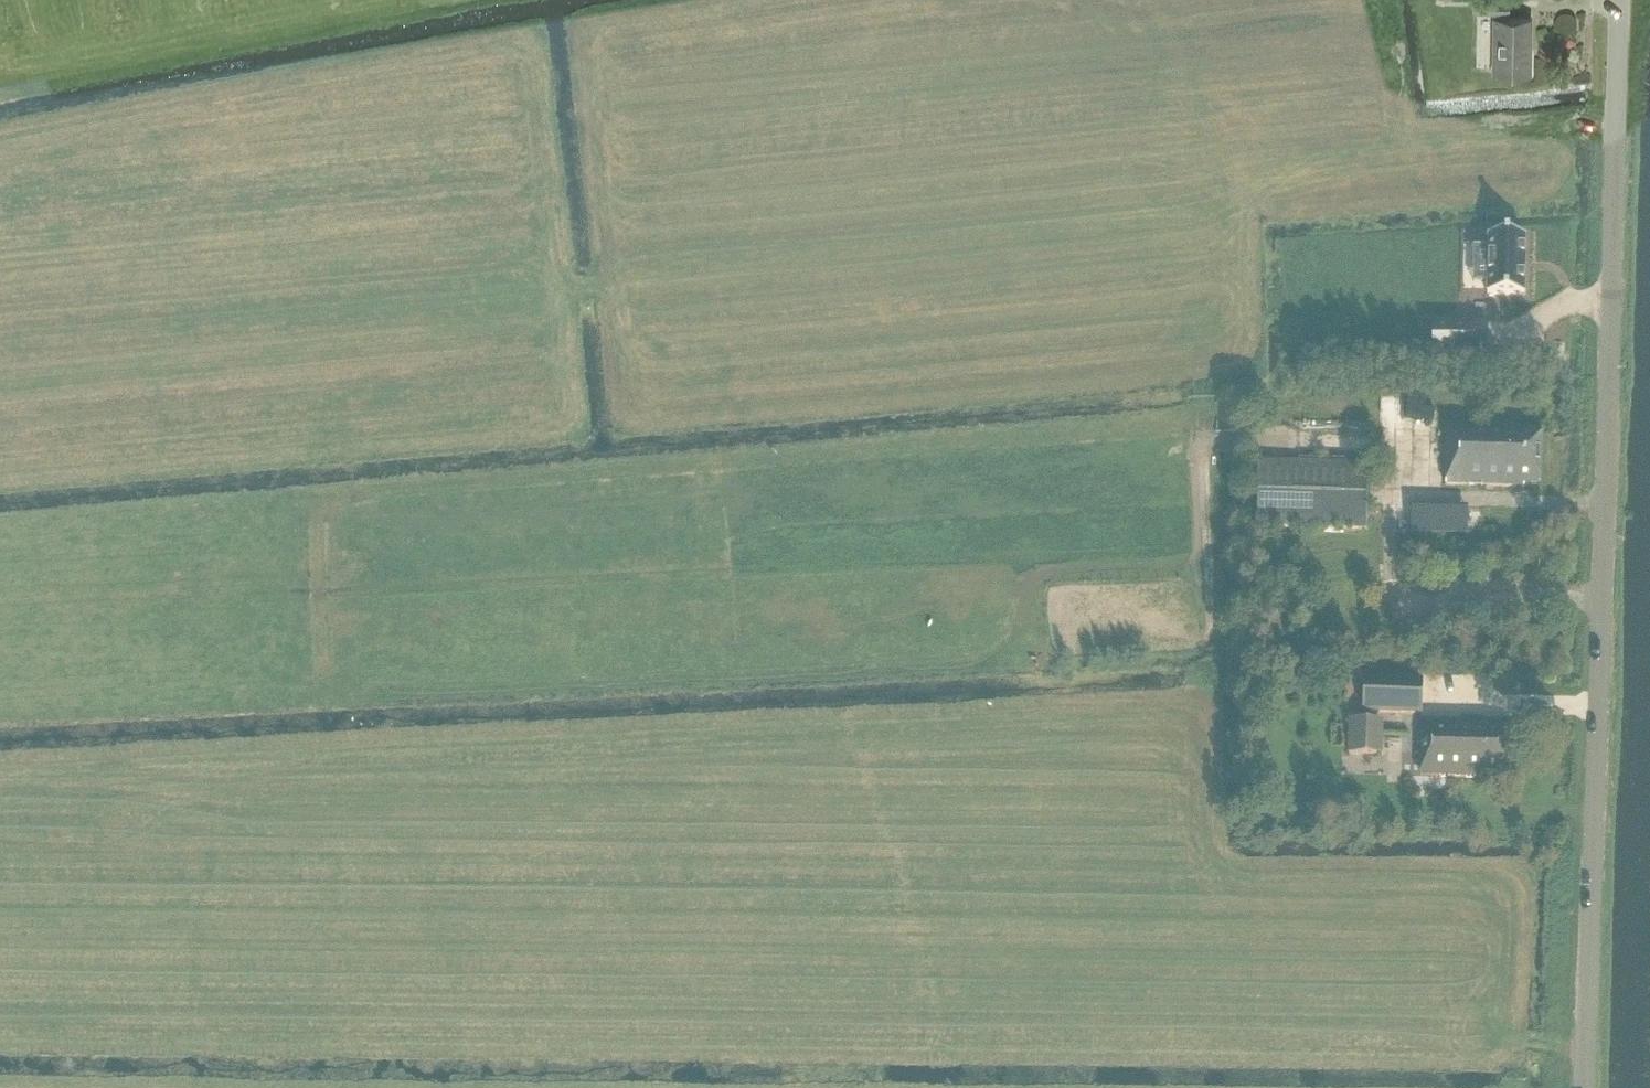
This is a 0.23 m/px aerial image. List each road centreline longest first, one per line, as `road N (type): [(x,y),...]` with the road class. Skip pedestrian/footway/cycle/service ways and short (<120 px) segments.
road 1 (tertiary): [(1577,1087),(1616,0)]

